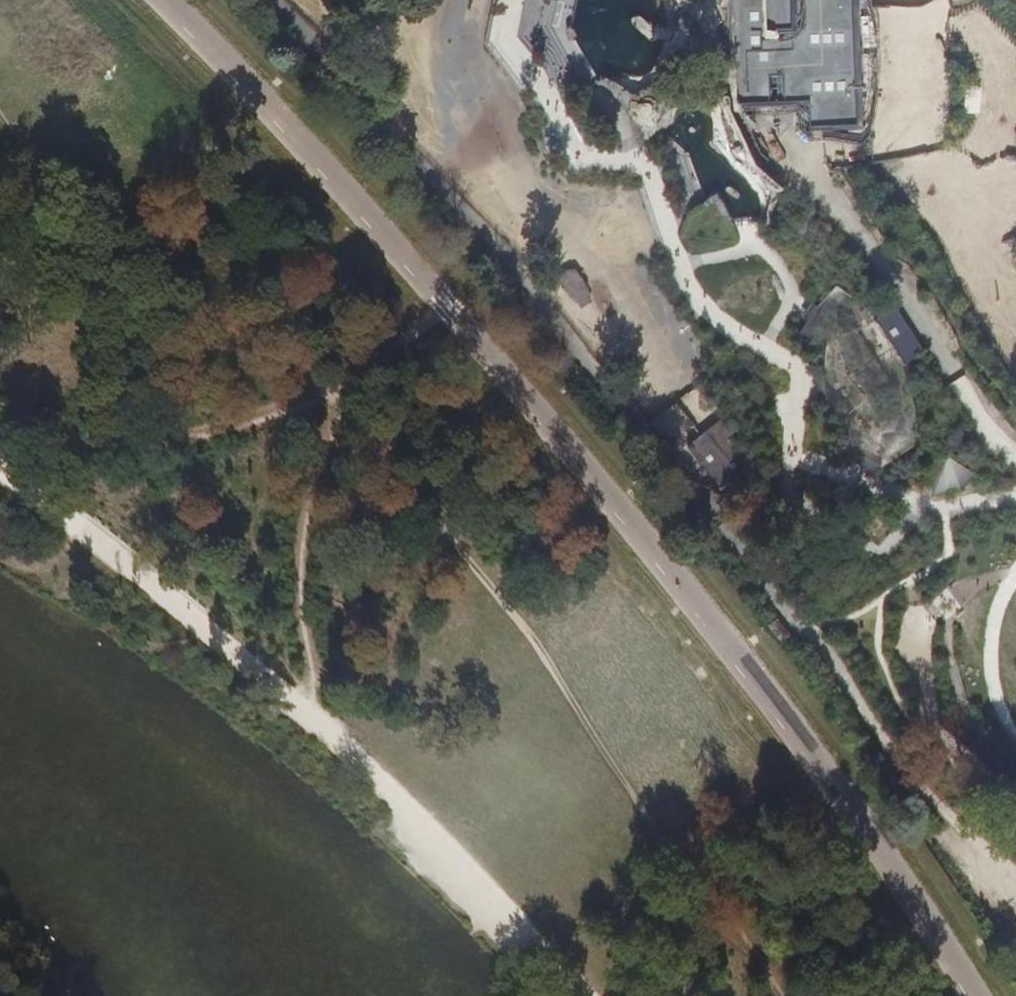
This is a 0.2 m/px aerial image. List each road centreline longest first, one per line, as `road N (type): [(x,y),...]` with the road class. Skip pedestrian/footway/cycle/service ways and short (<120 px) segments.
road 1 (track): [(0,463),(360,754),(580,995)]

